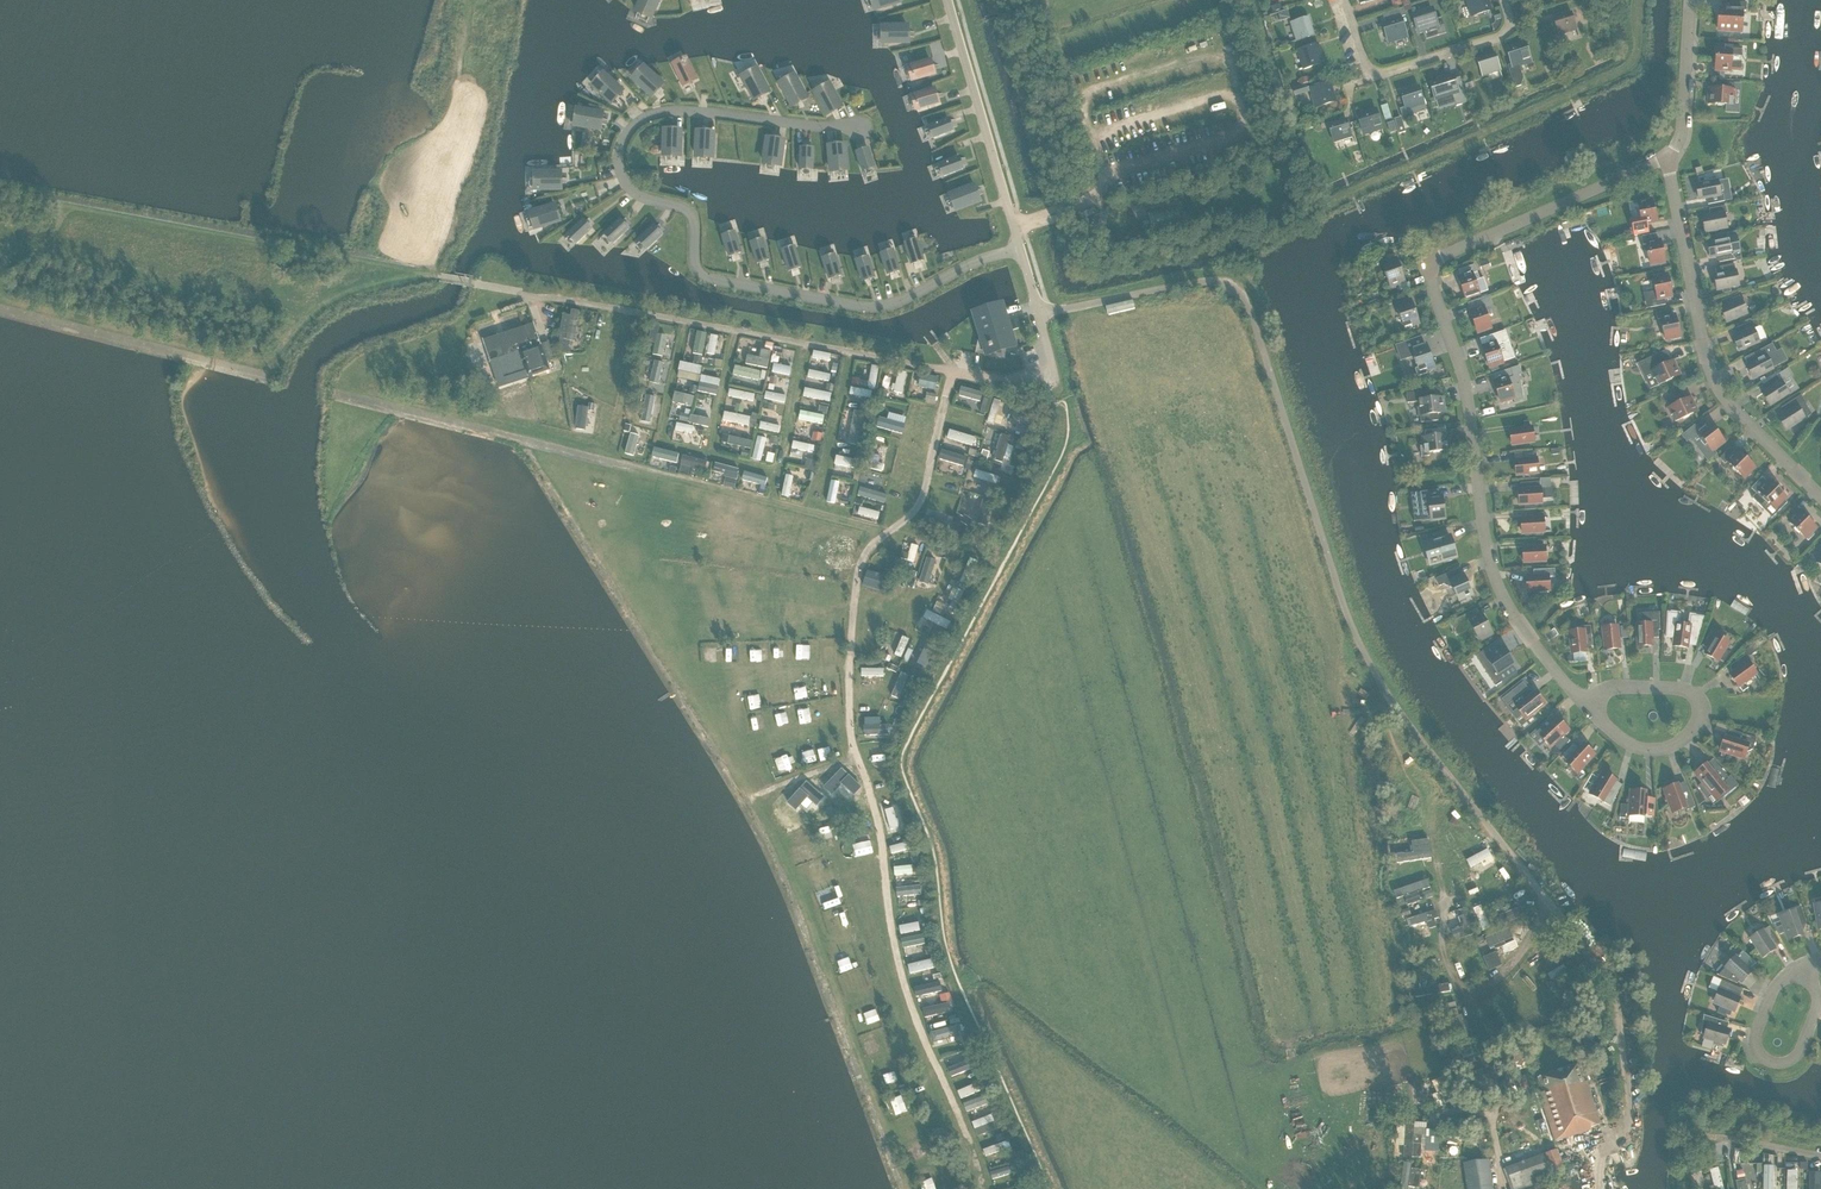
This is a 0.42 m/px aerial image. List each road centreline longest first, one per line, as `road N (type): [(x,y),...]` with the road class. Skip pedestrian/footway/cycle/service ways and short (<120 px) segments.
road 1 (residential): [(1610,1141),(1629,1107),(1613,991),(1381,684),(1343,603),(1245,303),(1224,284),(1201,282),(1039,314),(1020,250)]
road 2 (residential): [(1020,250),(867,309),(703,277),(691,213),(631,192),(619,165),(636,124),(672,111),(859,127)]
road 3 (residential): [(1589,707),(1515,617),(1494,578),(1464,382),(1429,271),(1441,256),(1667,157)]
road 4 (residential): [(1667,157),(1713,378),(1820,495)]
road 5 (residential): [(1020,250),(946,0)]
road 6 (residential): [(1344,0),(1362,60),(1383,74),(1500,37),(1509,20),(1504,0)]
road 7 (residential): [(1589,707),(1607,690),(1631,688),(1681,690),(1699,704),(1693,729),(1661,749),(1630,744),(1608,727)]
road 8 (residential): [(1804,965),(1770,998),(1755,1041),(1765,1059),(1786,1062),(1799,1052),(1817,1005),(1811,981)]
road 9 (residential): [(1690,0),(1682,133),(1667,157)]
road 10 (unclassified): [(1681,1128),(1820,1157)]

